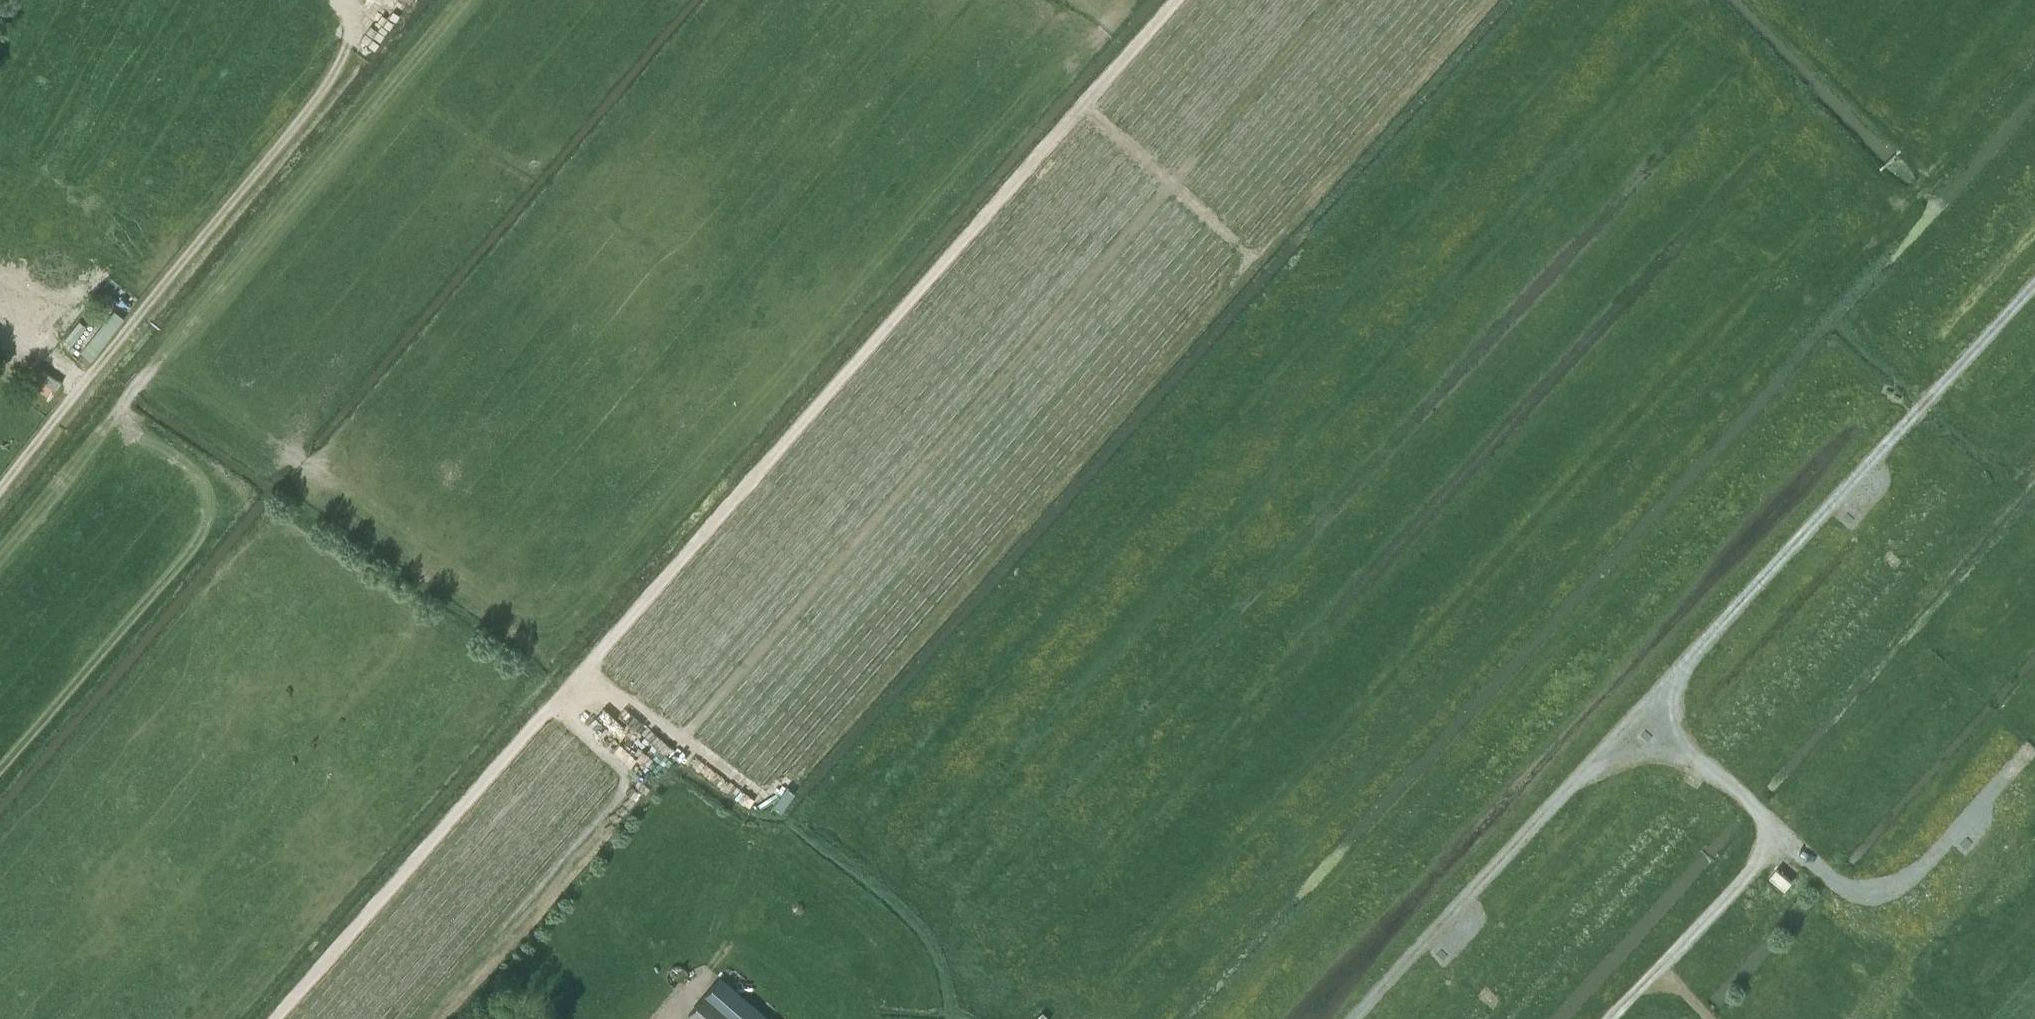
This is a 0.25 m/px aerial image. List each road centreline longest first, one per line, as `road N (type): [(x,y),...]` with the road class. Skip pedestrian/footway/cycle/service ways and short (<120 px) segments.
road 1 (track): [(466,0),(133,388),(0,558)]

